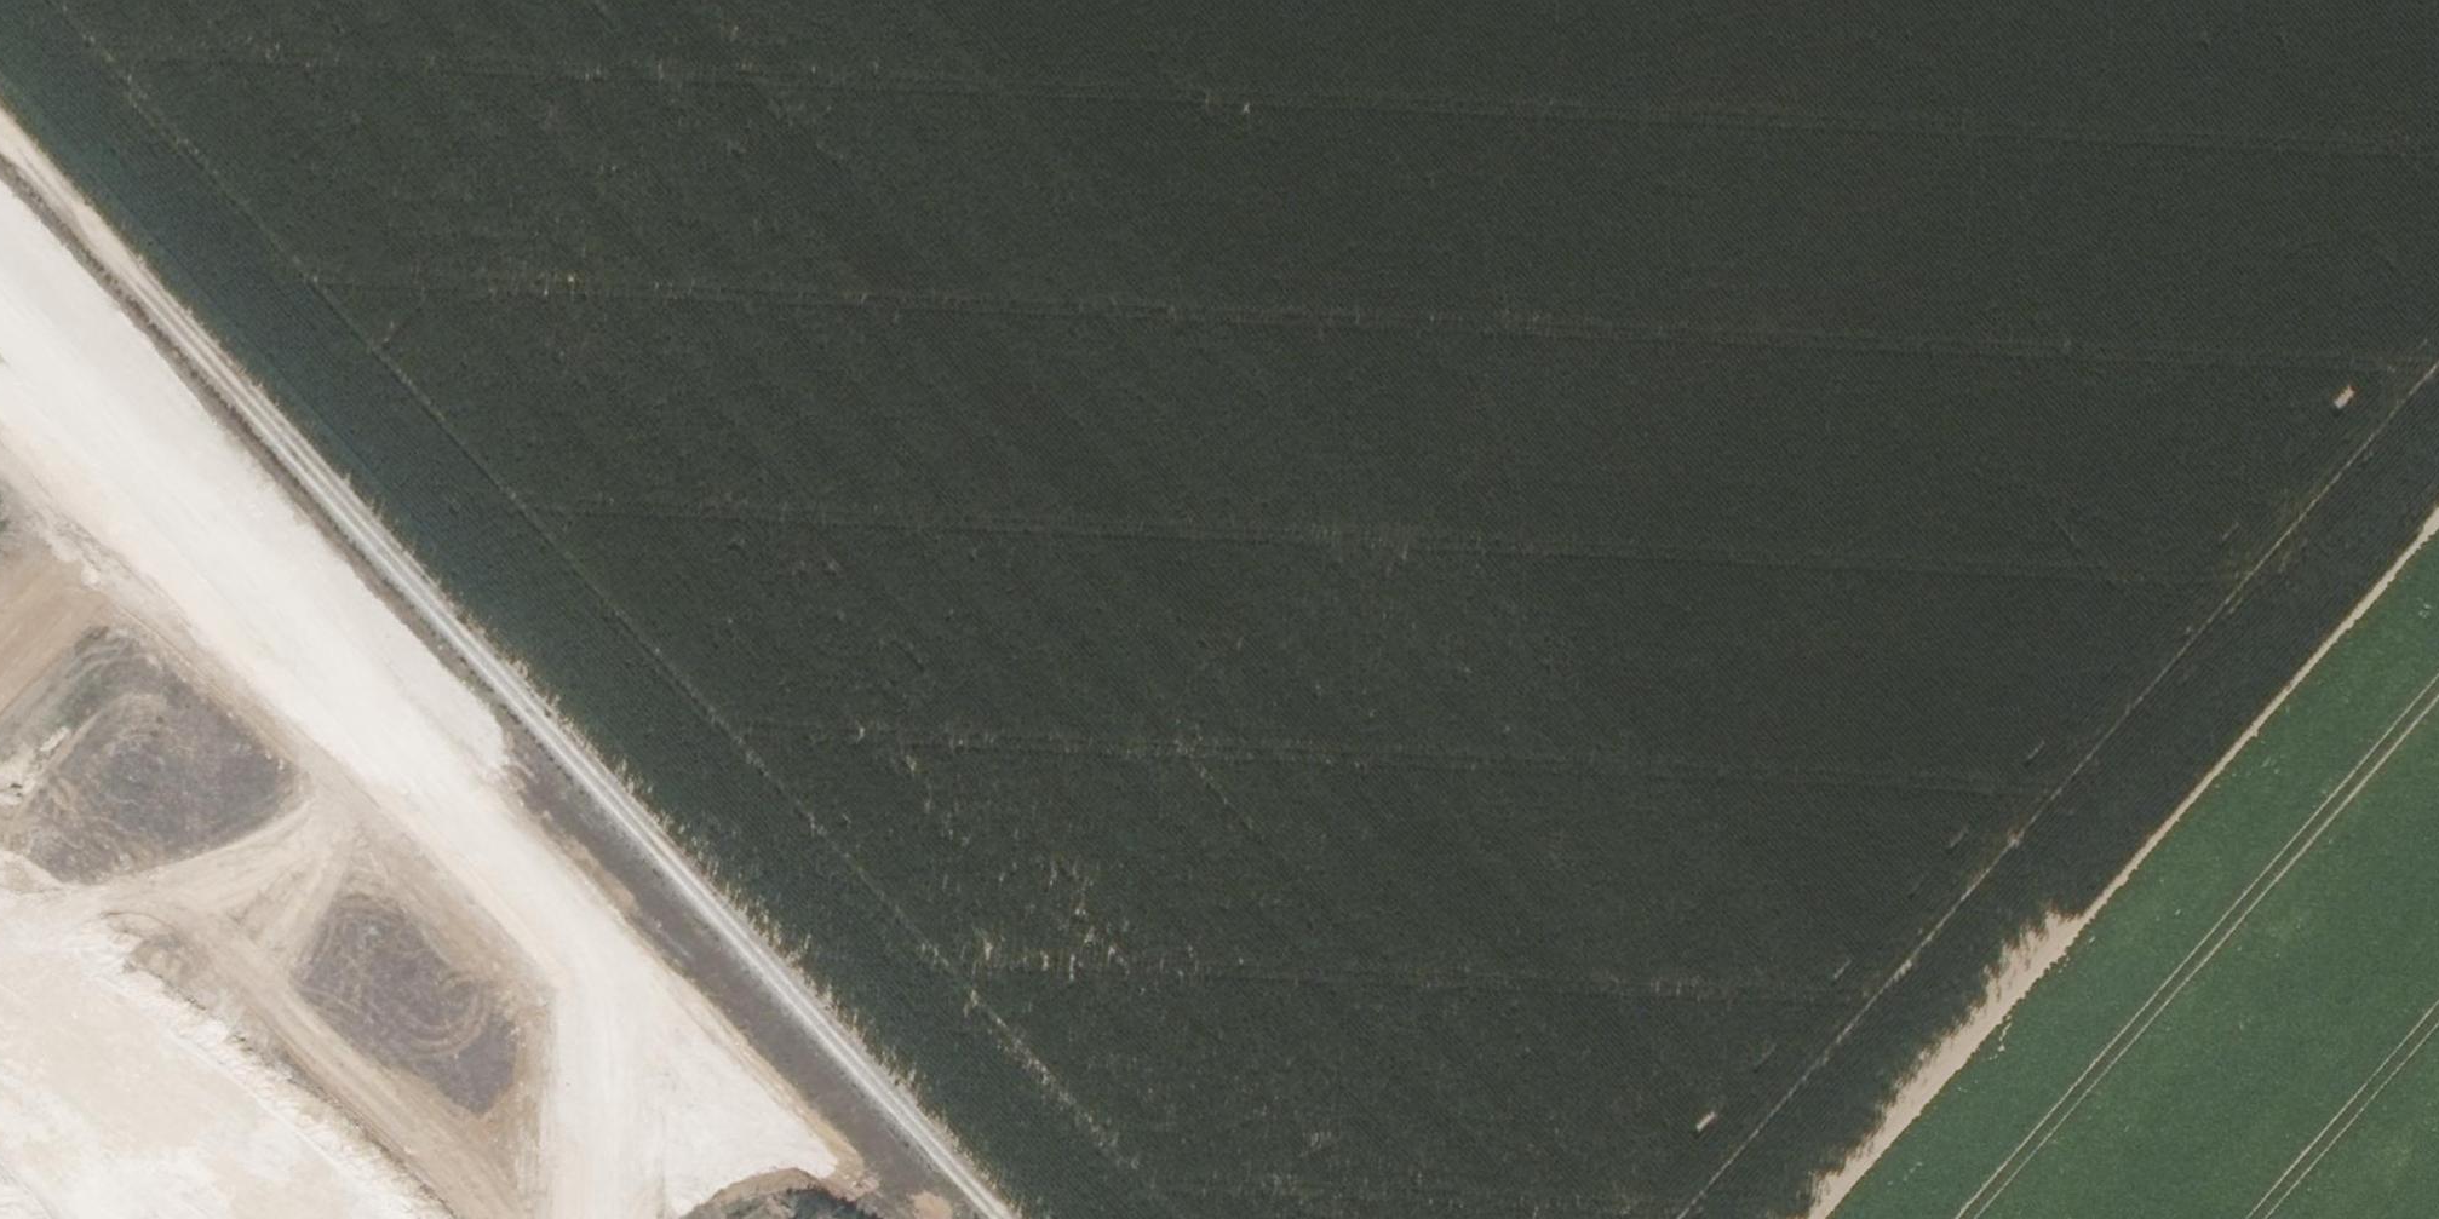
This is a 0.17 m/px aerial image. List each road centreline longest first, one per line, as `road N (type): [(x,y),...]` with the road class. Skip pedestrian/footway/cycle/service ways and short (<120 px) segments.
road 1 (track): [(0,145),(996,1218)]

